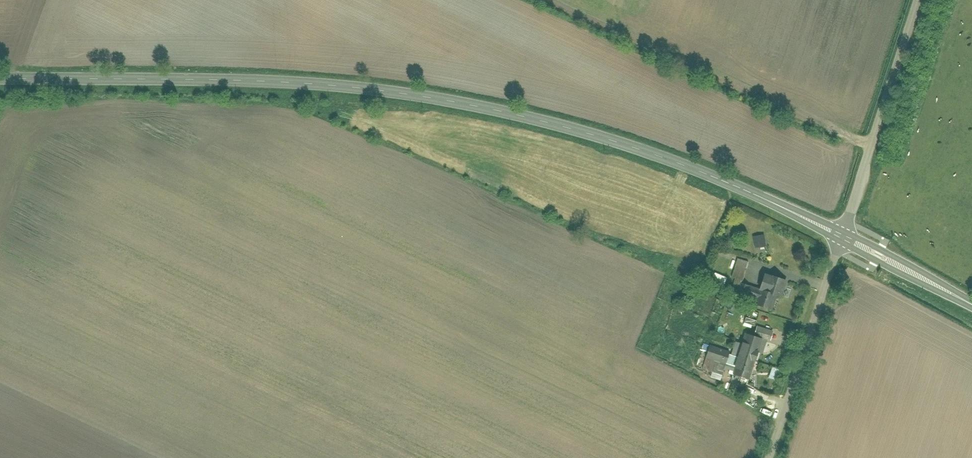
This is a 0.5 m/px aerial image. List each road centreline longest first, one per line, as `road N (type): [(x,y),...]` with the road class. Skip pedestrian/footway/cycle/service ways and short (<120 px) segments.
road 1 (tertiary): [(841,236),(666,159),(474,105),(282,81),(0,79)]
road 2 (unclassified): [(918,0),(841,236)]
road 3 (unclassified): [(841,236),(771,457)]
road 4 (tertiary): [(971,304),(841,236)]

